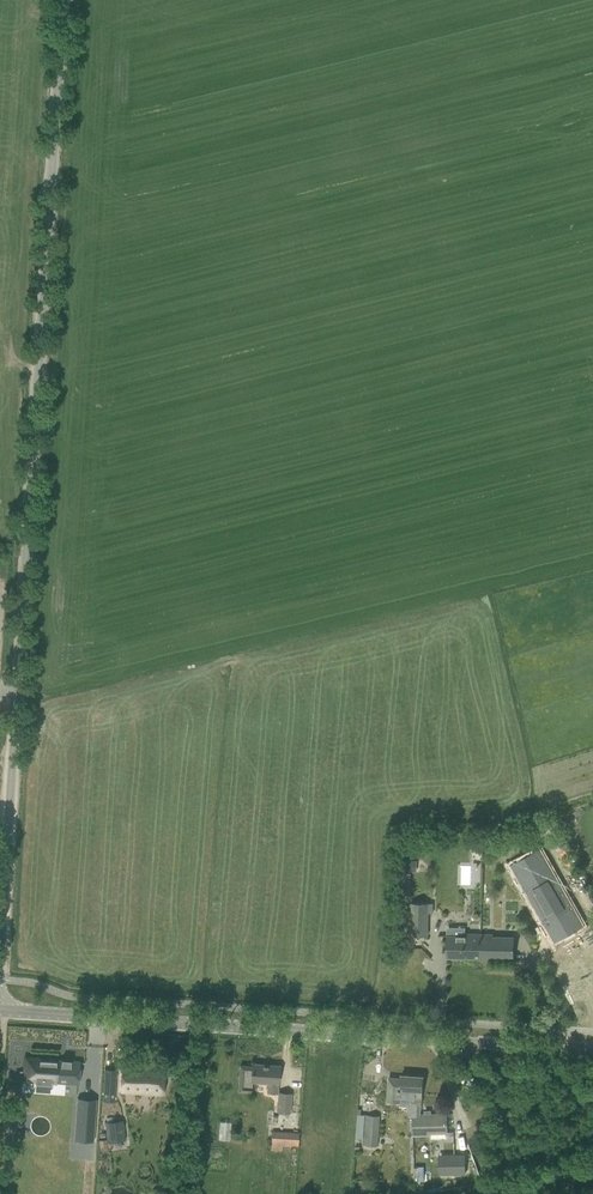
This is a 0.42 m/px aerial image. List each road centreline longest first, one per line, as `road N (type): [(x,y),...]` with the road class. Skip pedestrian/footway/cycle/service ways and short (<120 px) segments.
road 1 (unclassified): [(0,947),(63,0)]
road 2 (tertiary): [(592,1050),(0,1010)]

